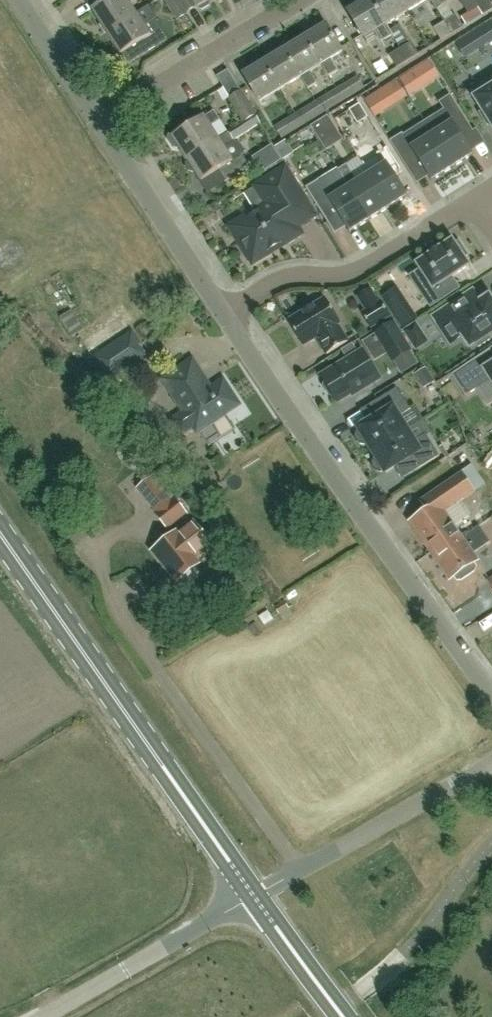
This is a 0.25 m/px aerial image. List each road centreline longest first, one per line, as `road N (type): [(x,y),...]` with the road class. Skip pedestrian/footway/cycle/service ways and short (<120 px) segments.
road 1 (unclassified): [(491,693),(227,316)]
road 2 (primary): [(254,896),(0,535)]
road 3 (residential): [(227,316),(285,279),(358,272),(473,200)]
road 4 (unclassified): [(254,896),(491,766)]
road 5 (unclassified): [(43,1016),(254,896)]
road 6 (unclassified): [(227,316),(101,120)]
road 7 (residential): [(101,120),(299,0)]
road 8 (primary): [(341,1016),(254,896)]
road 9 (unclassified): [(101,120),(20,0)]

